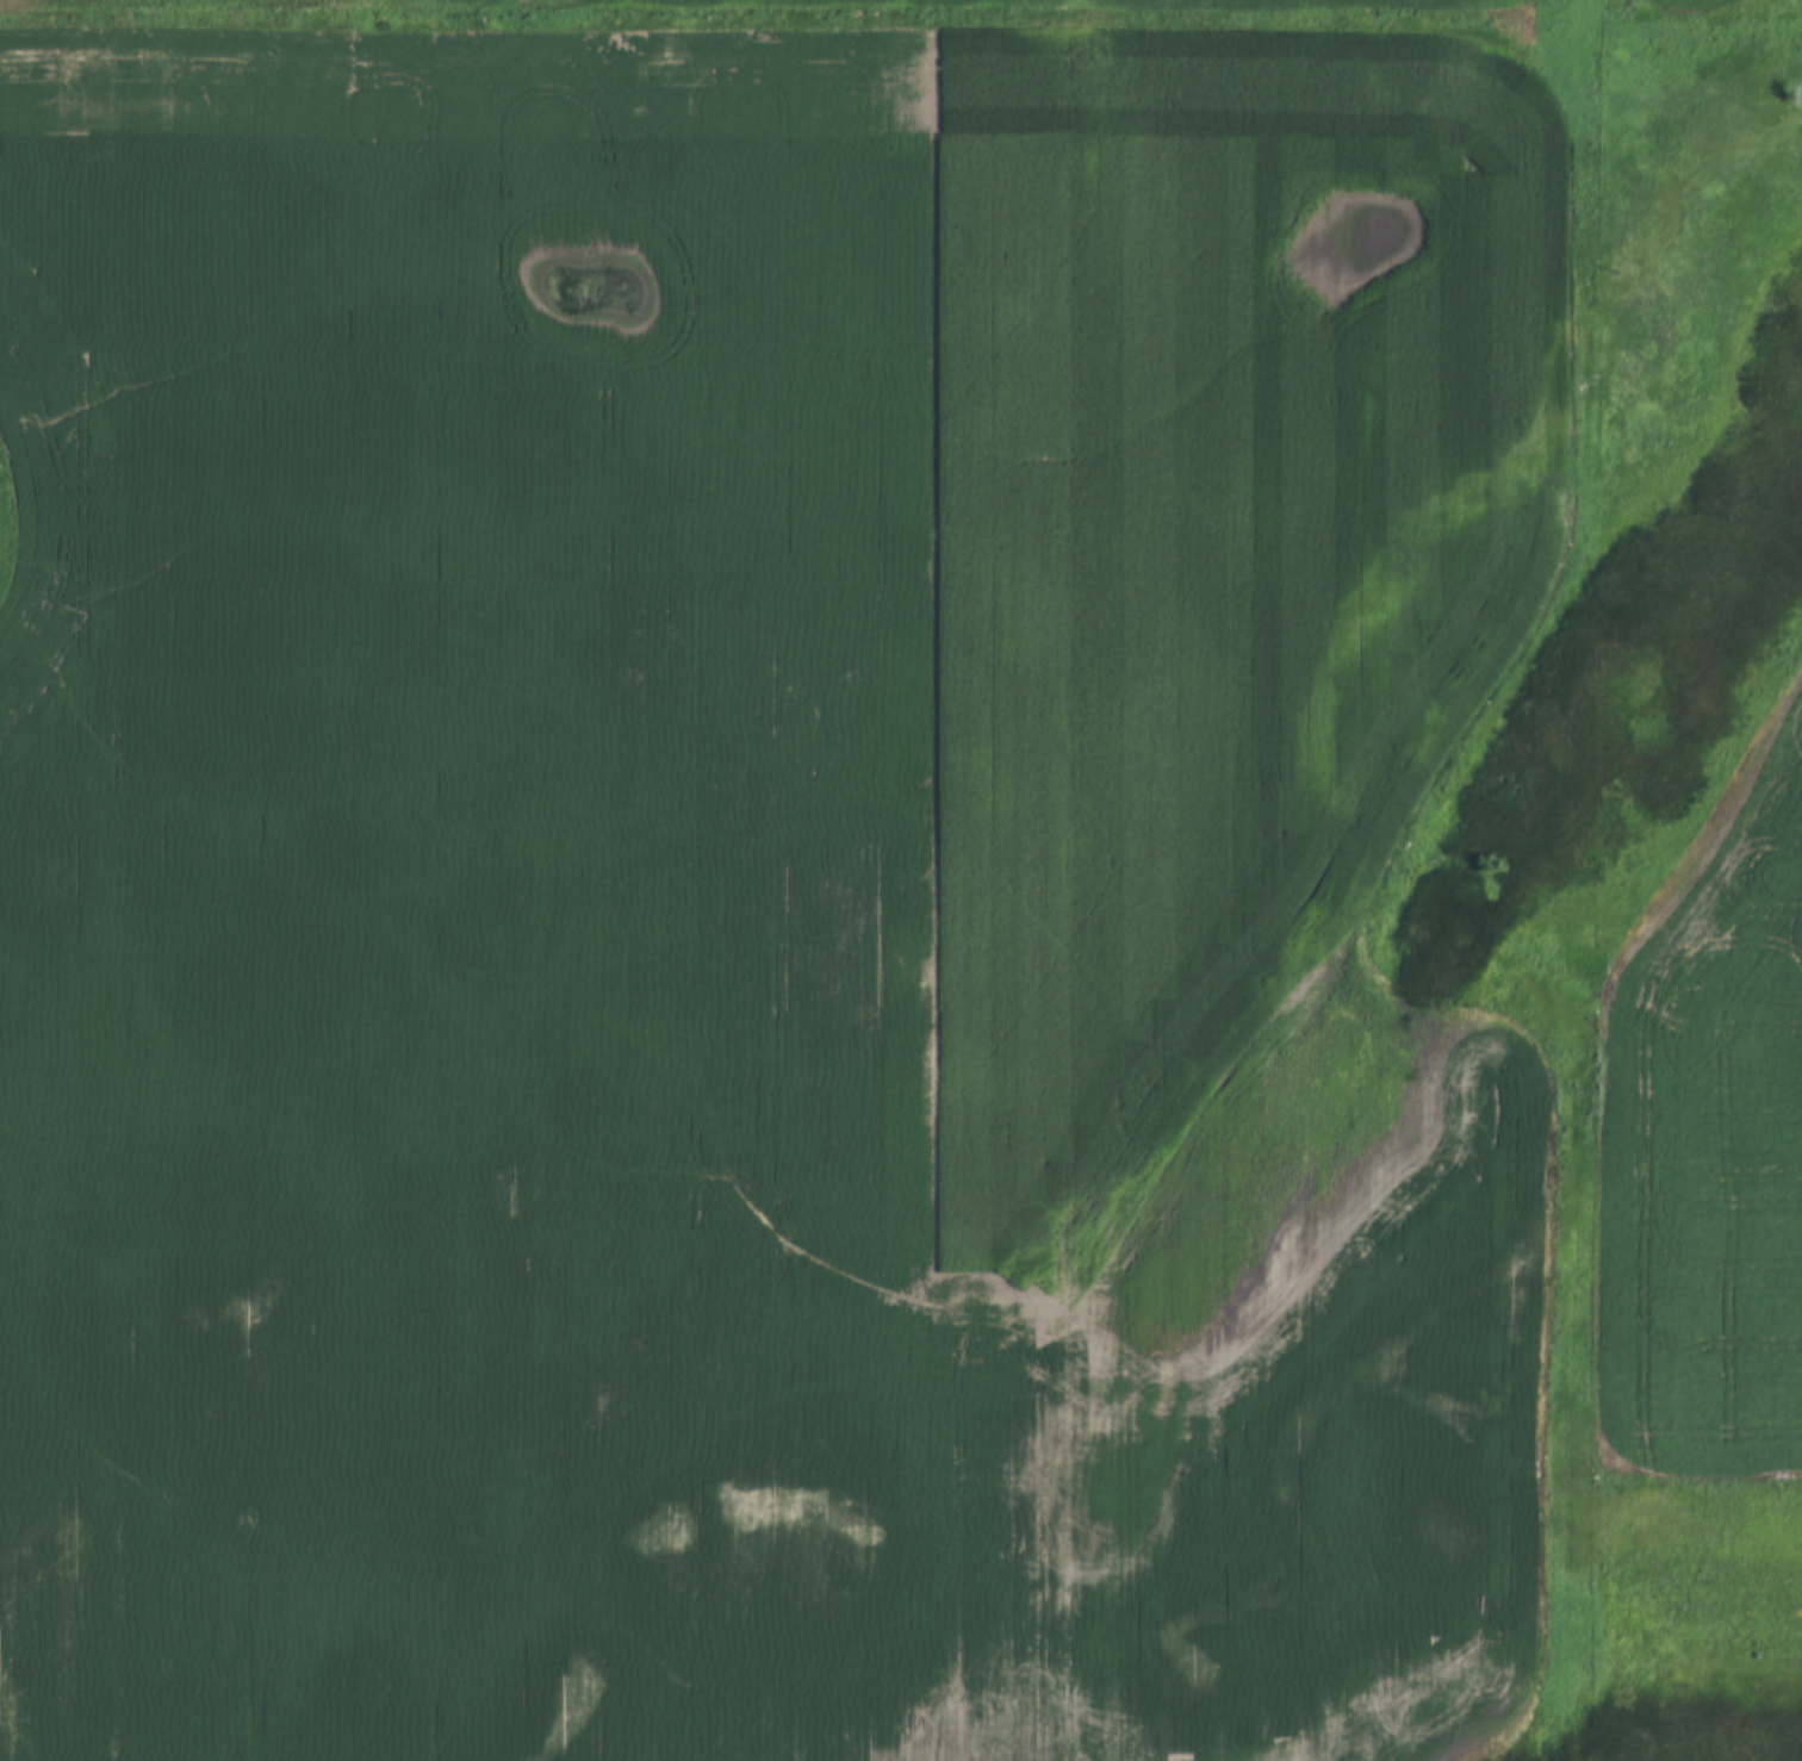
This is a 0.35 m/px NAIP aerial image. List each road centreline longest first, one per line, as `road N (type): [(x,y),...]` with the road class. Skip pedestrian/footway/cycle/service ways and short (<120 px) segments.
road 1 (track): [(1578,1760),(1586,0)]

